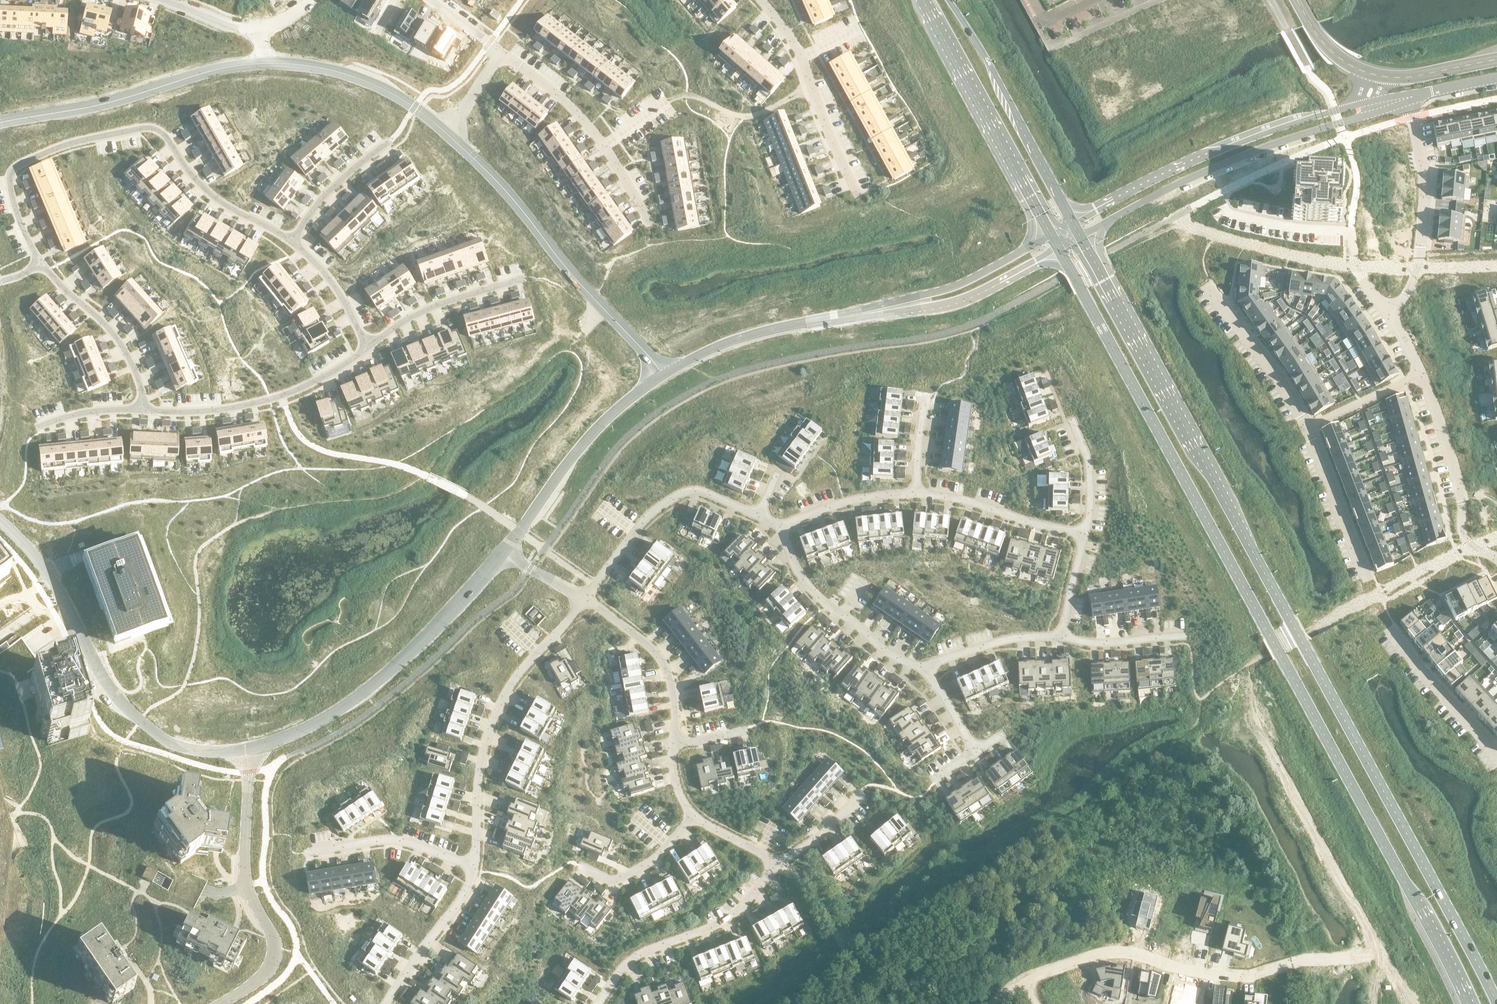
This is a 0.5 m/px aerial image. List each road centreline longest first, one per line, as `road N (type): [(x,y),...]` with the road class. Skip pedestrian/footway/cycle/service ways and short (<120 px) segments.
road 1 (secondary): [(1496,1003),(1080,237)]
road 2 (secondary): [(1057,250),(1466,1003)]
road 3 (residential): [(40,263),(10,174),(71,143),(138,129),(164,135),(213,197),(293,240)]
road 4 (tertiary): [(673,382),(758,344),(958,303),(1057,250)]
road 5 (tertiary): [(1050,235),(941,288),(811,309),(667,365)]
road 6 (tertiary): [(0,123),(244,65),(334,70),(390,94)]
road 7 (tertiary): [(250,750),(184,748),(140,722),(96,669),(47,573),(0,523)]
road 8 (residential): [(1347,958),(1233,974),(1101,957),(1017,986)]
road 9 (residential): [(1375,105),(1219,148),(1072,222)]
road 10 (residential): [(1080,237),(1200,173),(1375,105)]
road 11 (tertiary): [(587,600),(500,701),(477,783),(474,865)]
road 12 (residential): [(250,750),(247,886),(274,957),(269,971),(221,1003)]
road 13 (secondary): [(922,0),(1050,235)]
road 14 (secondary): [(1072,222),(948,0)]
road 15 (tertiary): [(653,374),(566,446),(487,551)]
road 16 (residential): [(143,410),(199,412),(269,399),(325,377),(368,345)]
road 17 (tertiary): [(506,550),(598,439),(673,382)]
road 18 (residential): [(779,864),(729,918),(634,958),(599,1003)]
road 19 (residential): [(501,53),(590,127),(650,225)]
road 20 (residential): [(1408,98),(1424,181),(1418,267),(1391,315)]
road 21 (residential): [(758,515),(701,491),(681,494),(647,518),(587,600)]
road 22 (residential): [(757,0),(801,57),(858,195)]
road 23 (residential): [(926,669),(828,606),(795,568),(779,527)]
road 24 (residential): [(1422,374),(1461,487),(1468,542),(1496,559)]
road 25 (tertiary): [(415,648),(335,713),(250,750)]
road 26 (residential): [(143,410),(143,389),(123,347),(40,263)]
road 27 (residential): [(587,600),(666,667),(676,705),(673,744)]
road 28 (residential): [(474,865),(388,839),(303,853)]
road 29 (residential): [(1083,535),(915,493)]
road 30 (residential): [(1208,287),(1307,428)]
road 31 (residential): [(368,345),(432,307),(523,279)]
road 32 (residential): [(158,0),(239,30),(276,26),(314,0)]
road 33 (tertiary): [(445,133),(491,175),(557,257)]
road 34 (residential): [(1391,630),(1496,757)]
road 35 (tertiary): [(474,865),(462,898),(387,1003)]
road 36 (residential): [(1307,428),(1367,580)]
road 37 (tertiary): [(667,365),(557,257)]
road 38 (tertiary): [(557,257),(577,293),(653,374)]
road 39 (residential): [(1063,635),(997,641),(926,669)]
road 40 (residential): [(915,493),(845,501),(779,527)]
road 41 (residential): [(293,240),(329,191),(388,142)]
road 42 (residential): [(690,815),(632,873),(616,879),(581,866)]
road 43 (residential): [(293,240),(342,296),(368,345)]
road 44 (residential): [(1307,428),(1422,374)]
road 45 (residential): [(1186,635),(1091,641),(1063,635)]
road 46 (tertiary): [(487,551),(415,648)]

